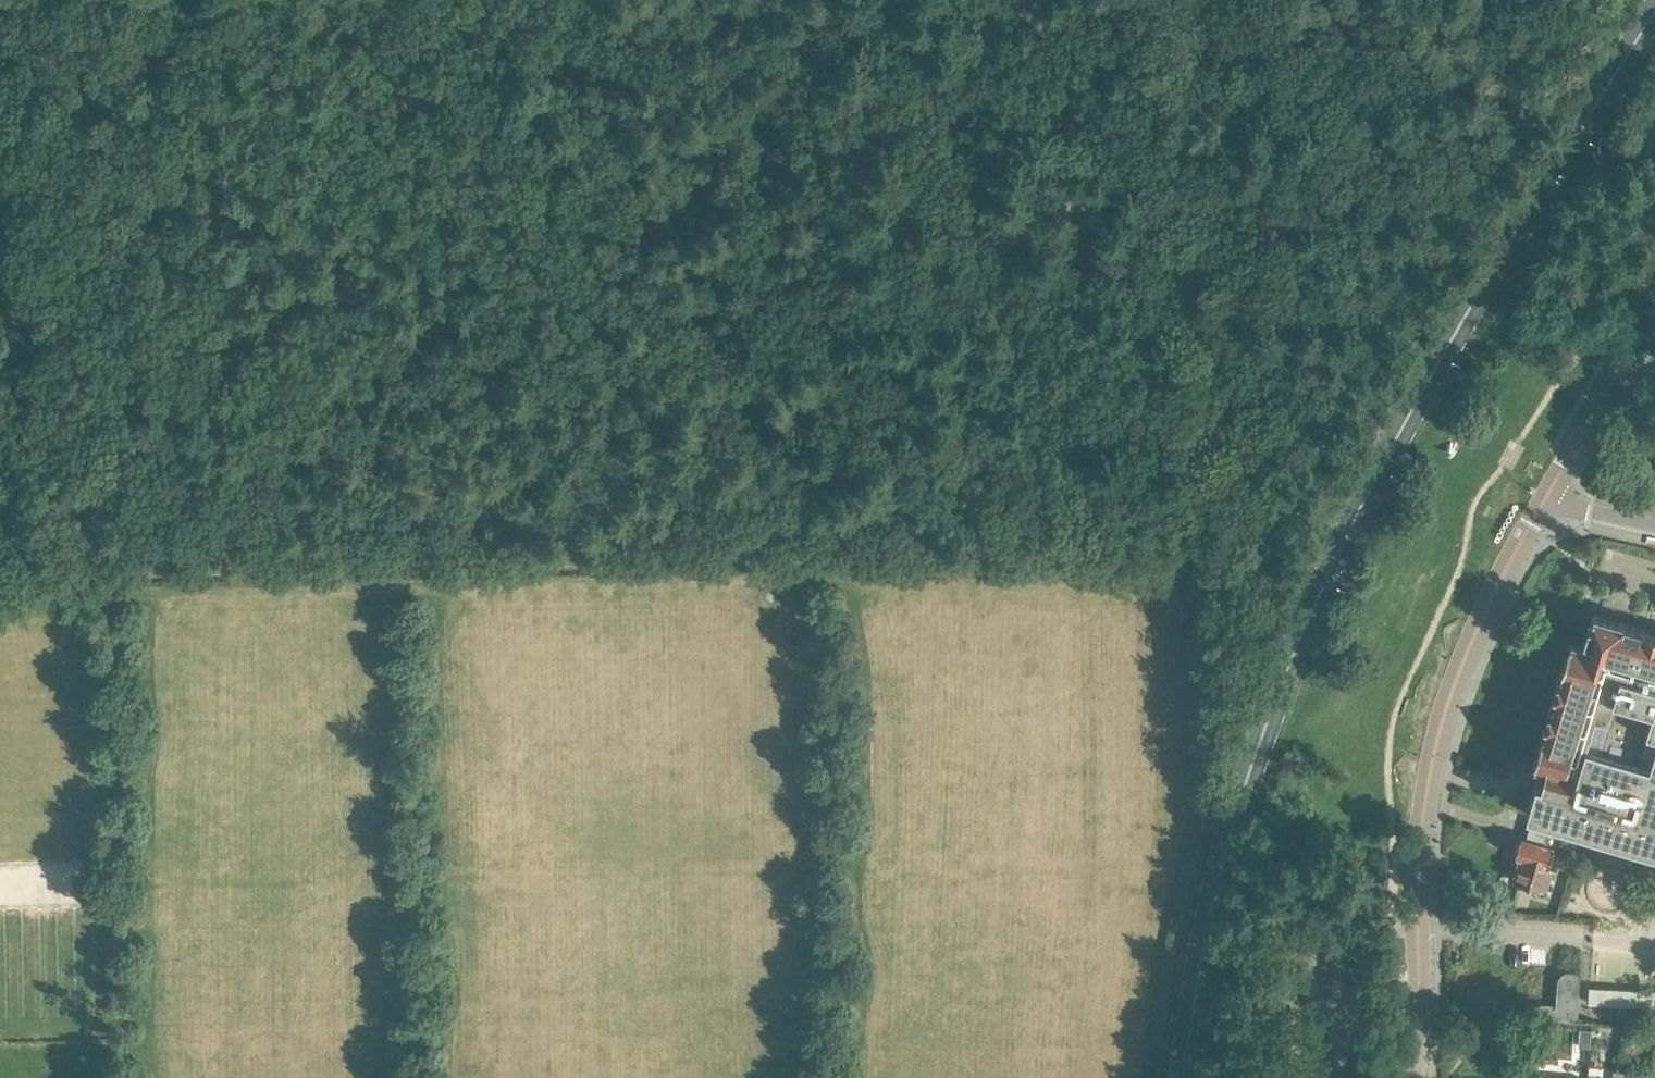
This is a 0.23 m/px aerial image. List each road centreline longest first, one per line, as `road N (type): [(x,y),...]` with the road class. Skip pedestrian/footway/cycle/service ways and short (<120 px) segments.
road 1 (primary): [(1177,1077),(1211,891),(1274,703),(1394,456),(1654,18)]
road 2 (residential): [(1414,1077),(1430,776),(1453,685),(1545,499)]
road 3 (residential): [(1545,499),(1654,291)]

